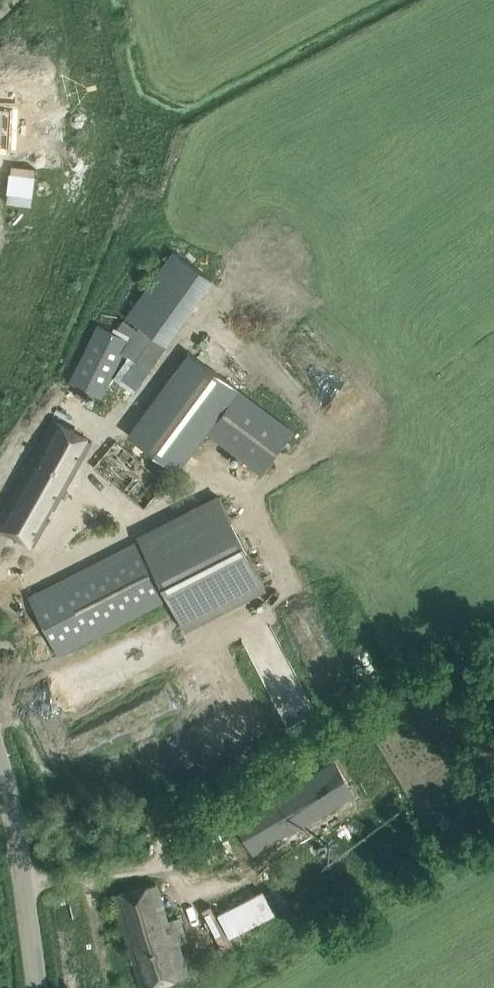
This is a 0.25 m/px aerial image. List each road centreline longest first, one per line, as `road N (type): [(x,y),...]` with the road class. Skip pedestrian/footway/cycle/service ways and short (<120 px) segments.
road 1 (unclassified): [(38,987),(0,750)]

